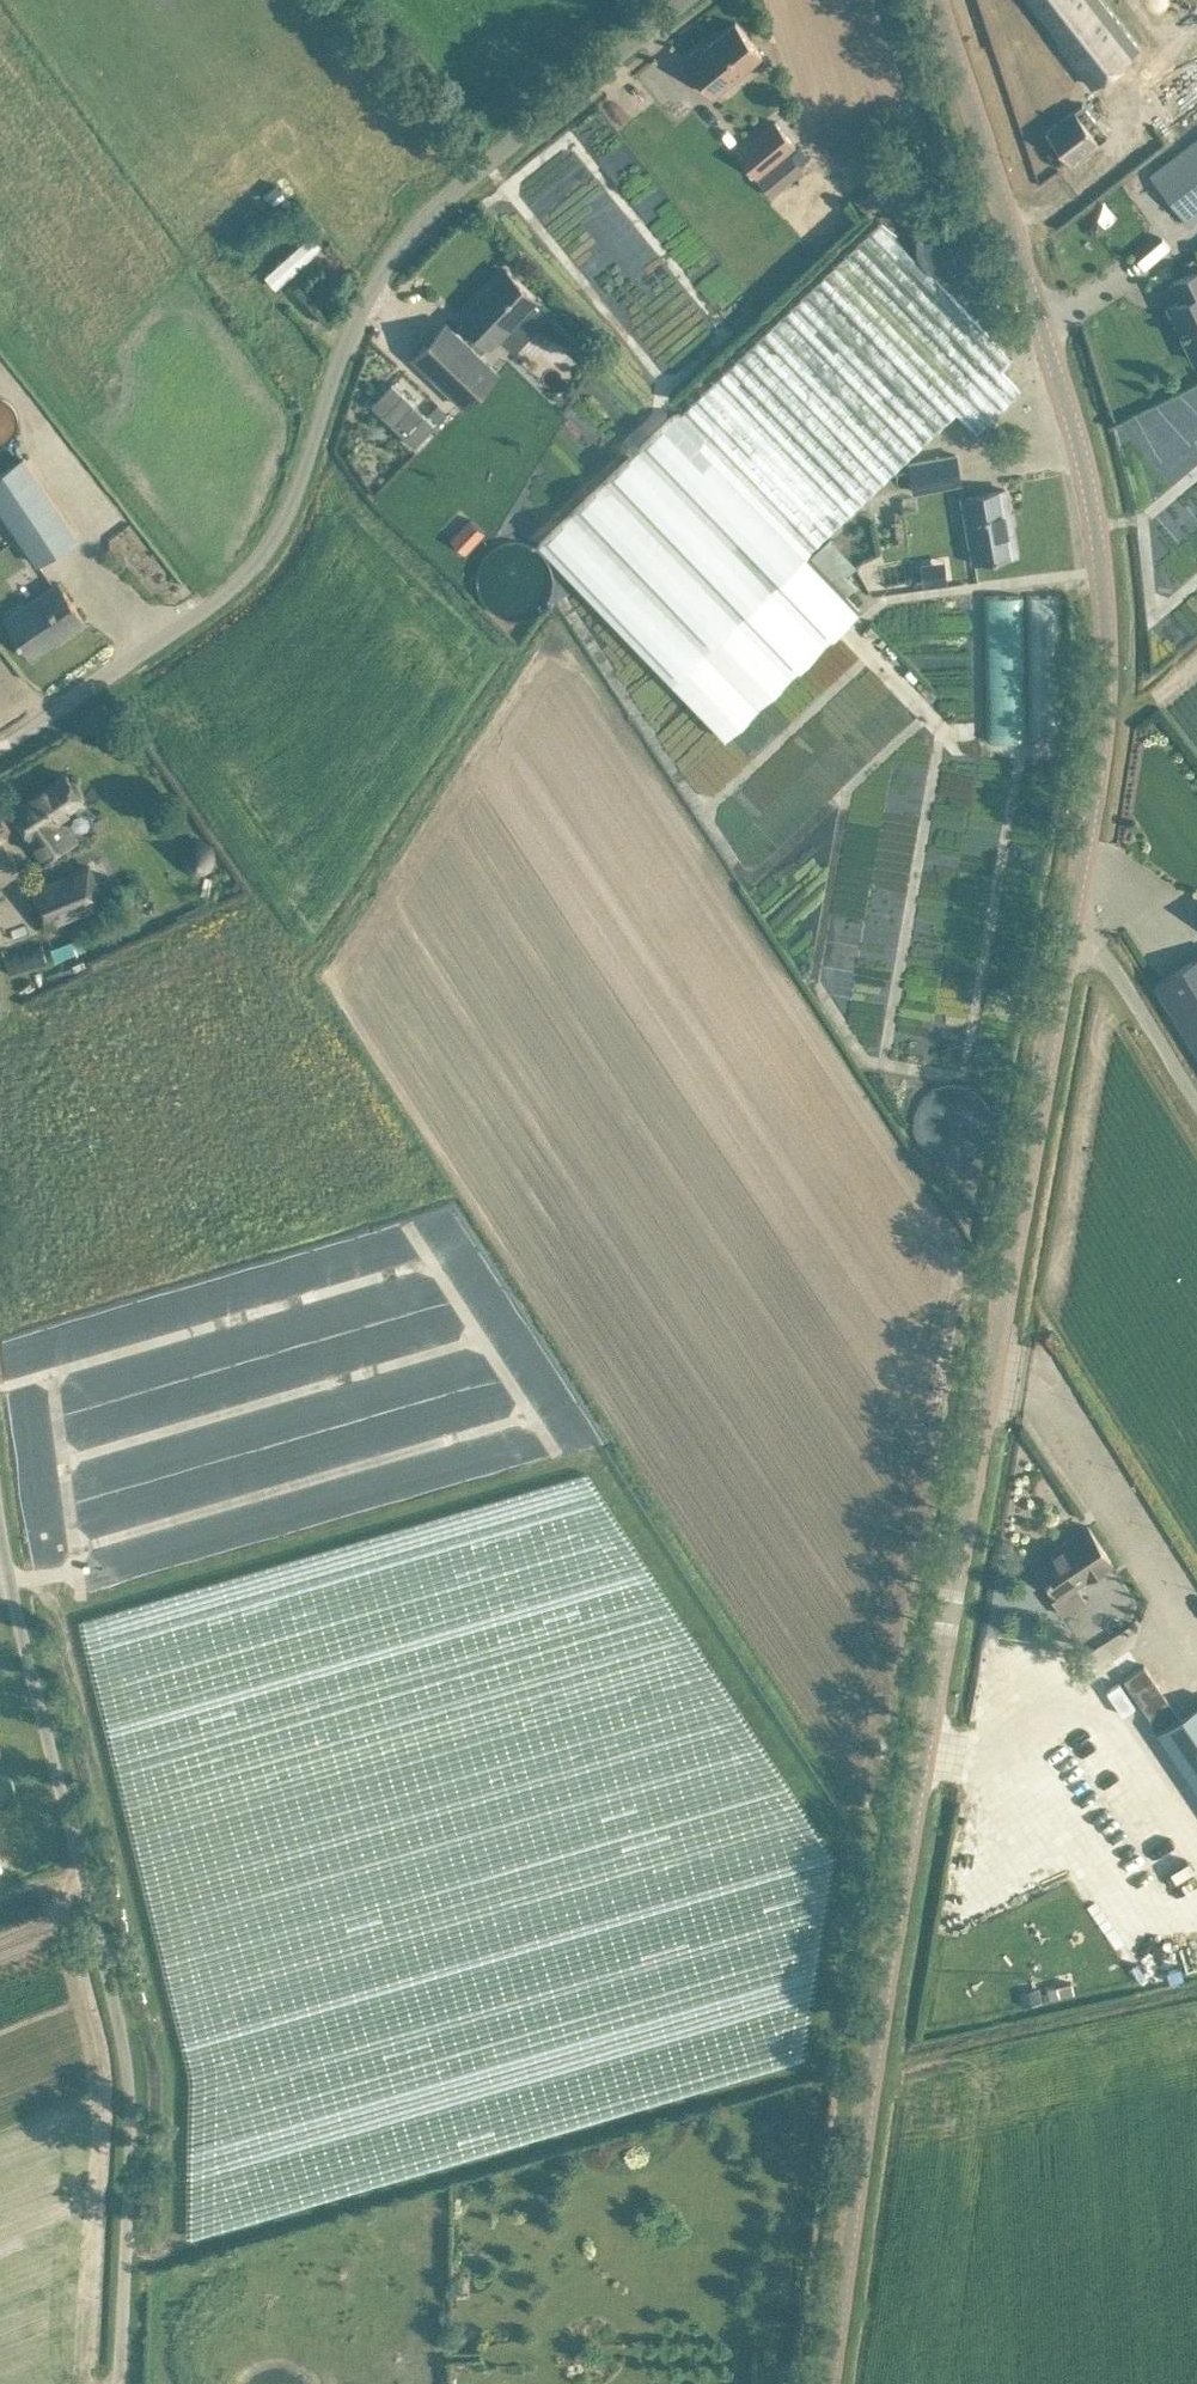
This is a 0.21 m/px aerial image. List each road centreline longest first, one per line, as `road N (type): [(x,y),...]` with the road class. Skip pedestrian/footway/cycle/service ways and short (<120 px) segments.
road 1 (tertiary): [(822,2383),(1066,922)]
road 2 (unclassified): [(0,745),(227,594),(251,569),(289,513),(330,379),(397,248),(685,0)]
road 3 (tertiary): [(1066,922),(1100,675),(1087,518),(1055,369),(936,0)]
road 4 (unclassified): [(118,2383),(129,2072),(19,1624),(0,1508)]
road 5 (unclassified): [(1196,1101),(1079,928),(1066,922)]

